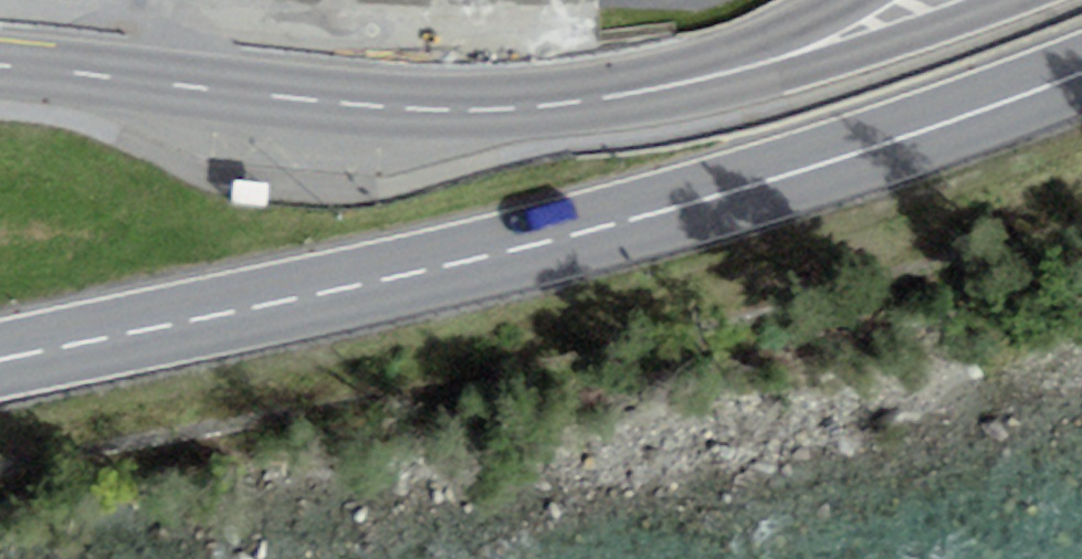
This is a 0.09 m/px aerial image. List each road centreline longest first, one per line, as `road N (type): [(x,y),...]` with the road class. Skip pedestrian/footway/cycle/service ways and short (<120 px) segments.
road 1 (primary): [(1081,73),(622,223),(0,359)]
road 2 (secondary): [(467,109),(608,109),(731,90),(1017,0)]
road 3 (secondary): [(467,109),(0,67)]
road 4 (secondary): [(853,0),(796,32),(634,80),(467,109)]

